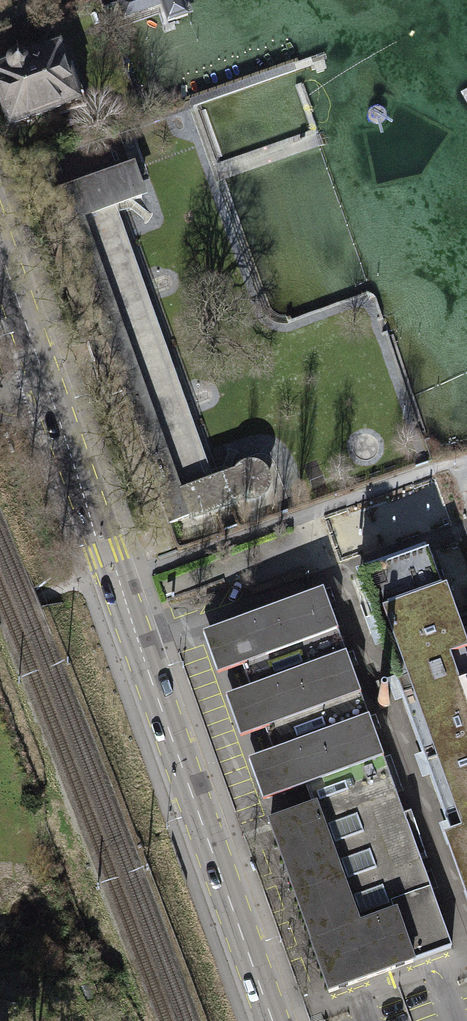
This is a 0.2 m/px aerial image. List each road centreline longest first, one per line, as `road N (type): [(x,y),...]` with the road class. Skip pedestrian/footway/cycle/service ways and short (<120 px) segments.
road 1 (primary): [(0,251),(273,1020)]

